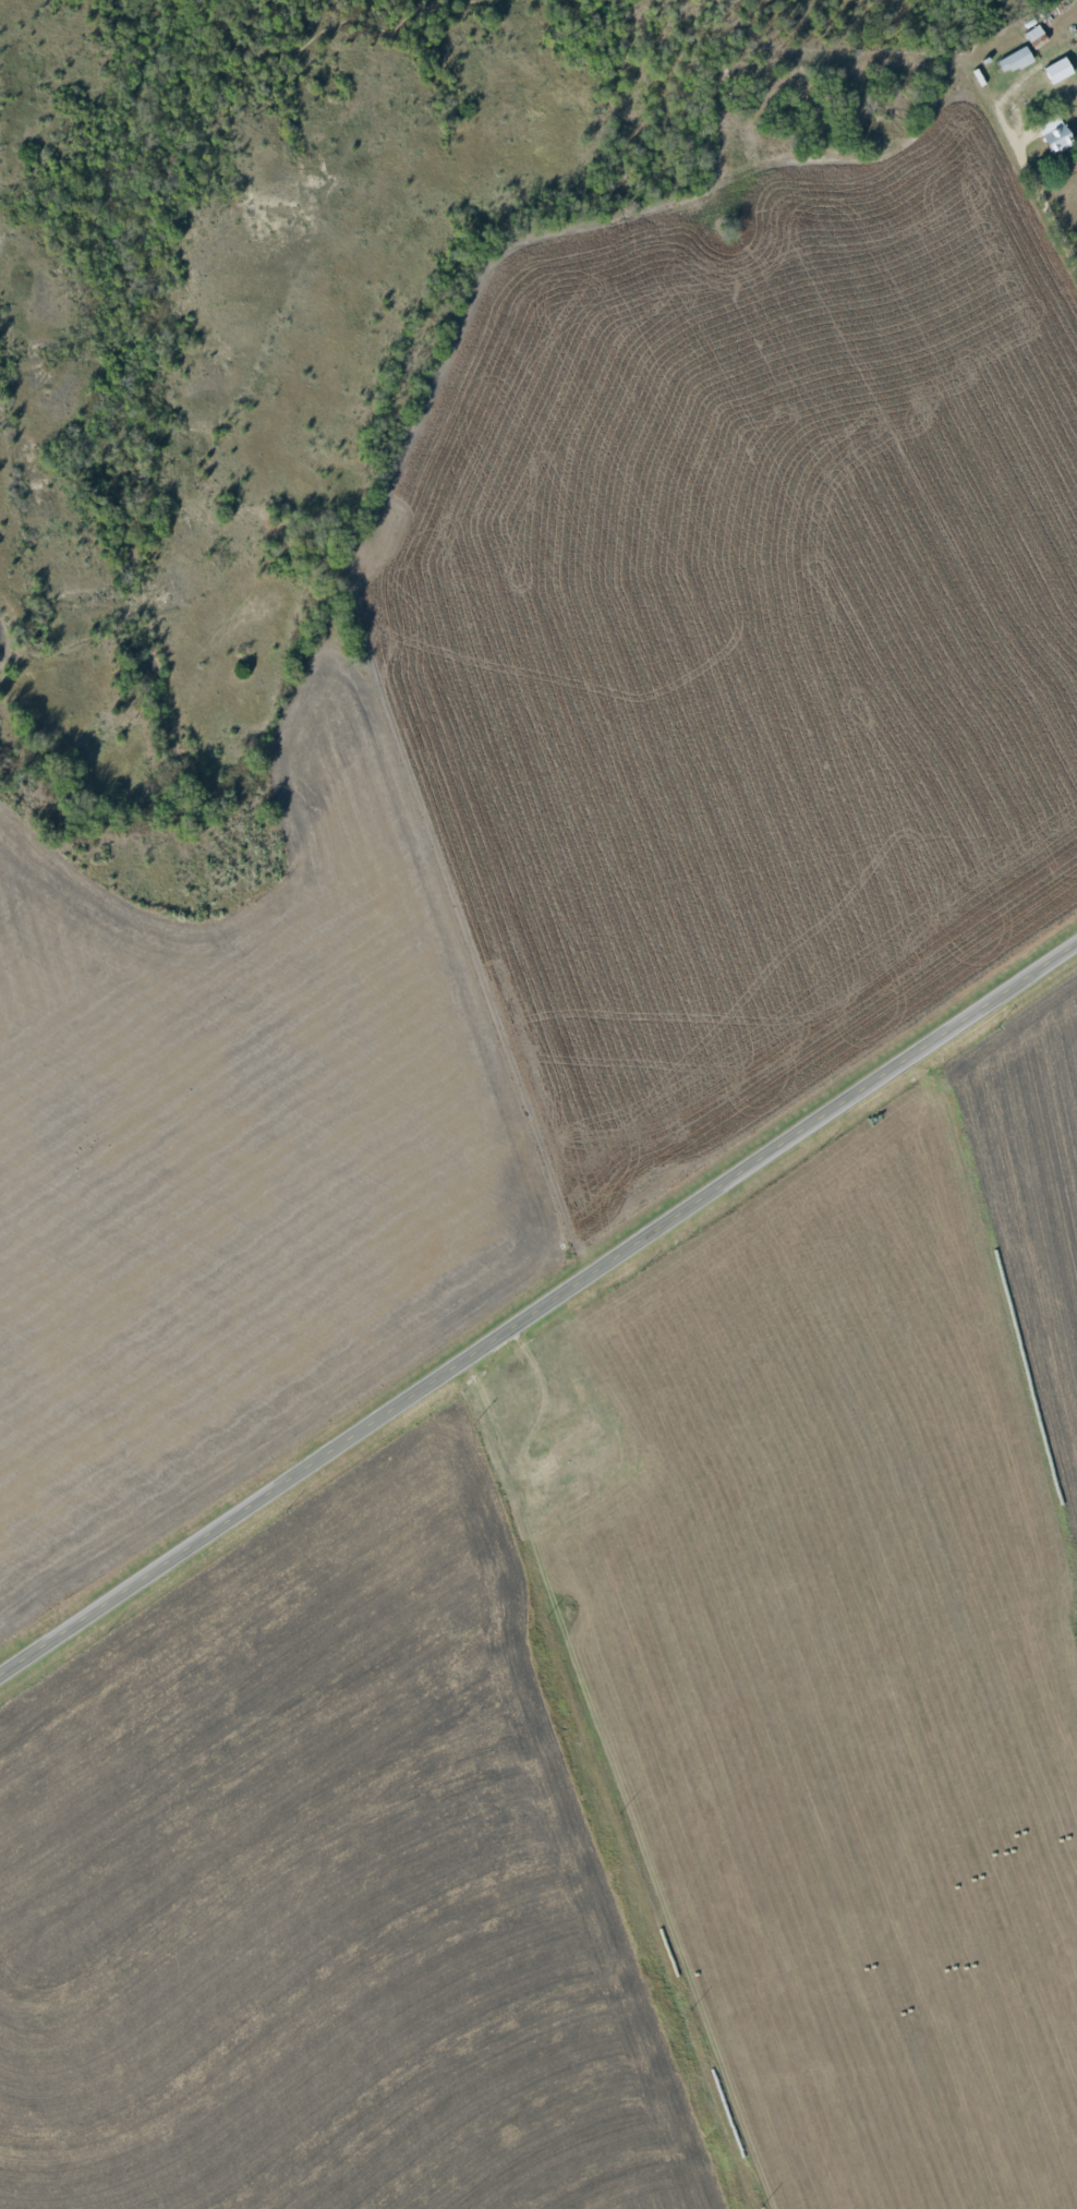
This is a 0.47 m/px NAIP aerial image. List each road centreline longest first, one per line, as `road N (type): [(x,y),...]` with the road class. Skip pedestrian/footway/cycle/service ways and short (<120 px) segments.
road 1 (secondary): [(0,1677),(1076,944)]
road 2 (residential): [(978,2208),(948,2122),(921,2084),(813,1753),(753,1623),(657,1342),(603,1267)]
road 3 (residential): [(1076,261),(980,67)]

